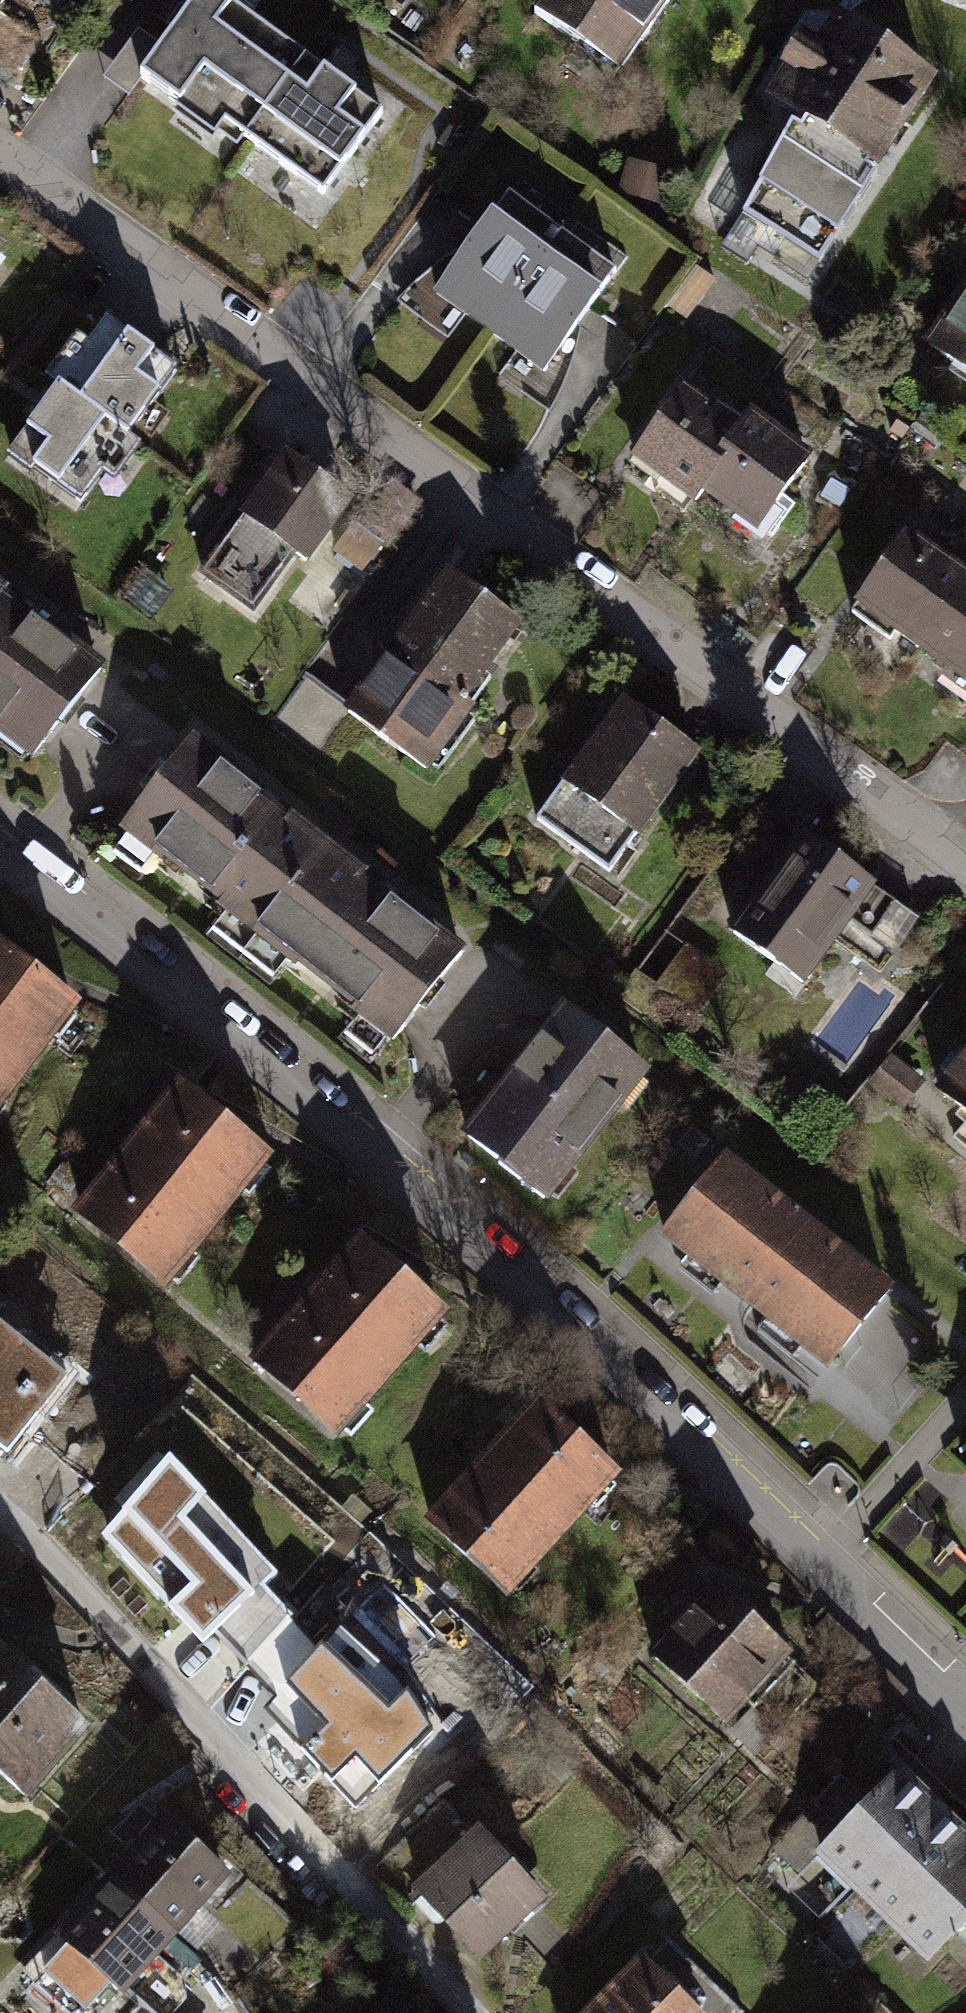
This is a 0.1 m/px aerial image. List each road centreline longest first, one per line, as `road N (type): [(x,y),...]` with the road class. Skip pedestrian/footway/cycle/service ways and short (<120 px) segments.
road 1 (residential): [(965,873),(431,466),(0,170)]
road 2 (residential): [(825,1553),(416,1173),(0,858)]
road 3 (residential): [(461,2012),(0,1523)]
road 4 (residential): [(825,1553),(965,1414)]
road 5 (residential): [(965,1691),(825,1553)]

